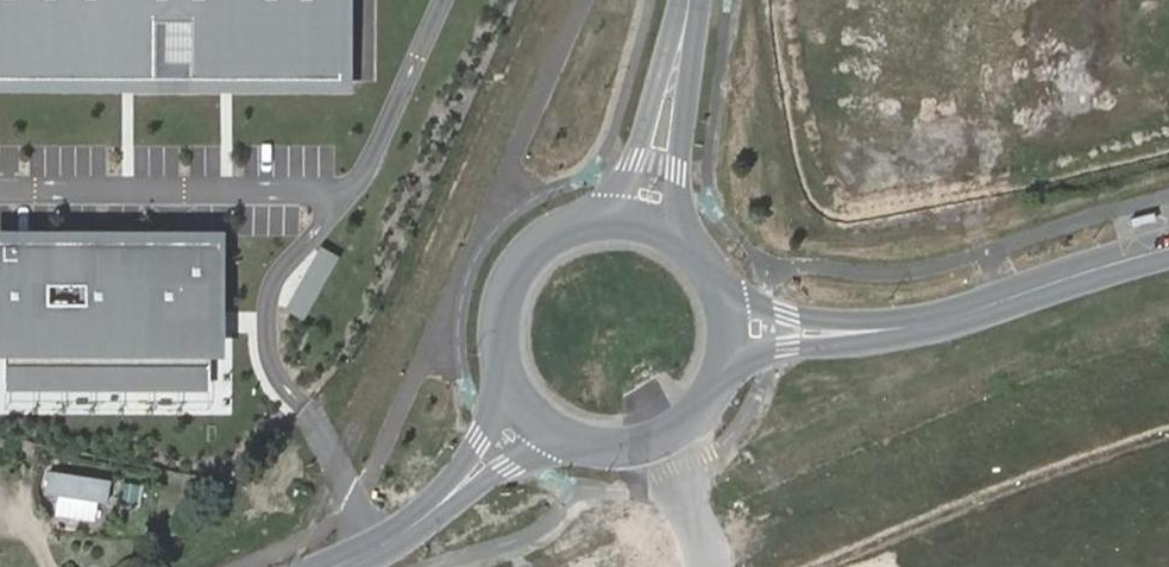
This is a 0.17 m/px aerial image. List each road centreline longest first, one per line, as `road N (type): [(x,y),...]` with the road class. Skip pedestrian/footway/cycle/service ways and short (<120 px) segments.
road 1 (tertiary): [(734,335),(915,326),(1168,248)]
road 2 (tertiary): [(648,224),(615,220),(551,242),(511,295),(507,362),(541,419)]
road 3 (tertiary): [(541,419),(600,448),(664,440),(715,398),(734,335)]
road 4 (tertiary): [(336,566),(404,533),(541,419)]
road 5 (residential): [(648,224),(688,0)]
road 6 (tertiary): [(734,335),(728,298),(710,265),(683,239),(648,224)]

